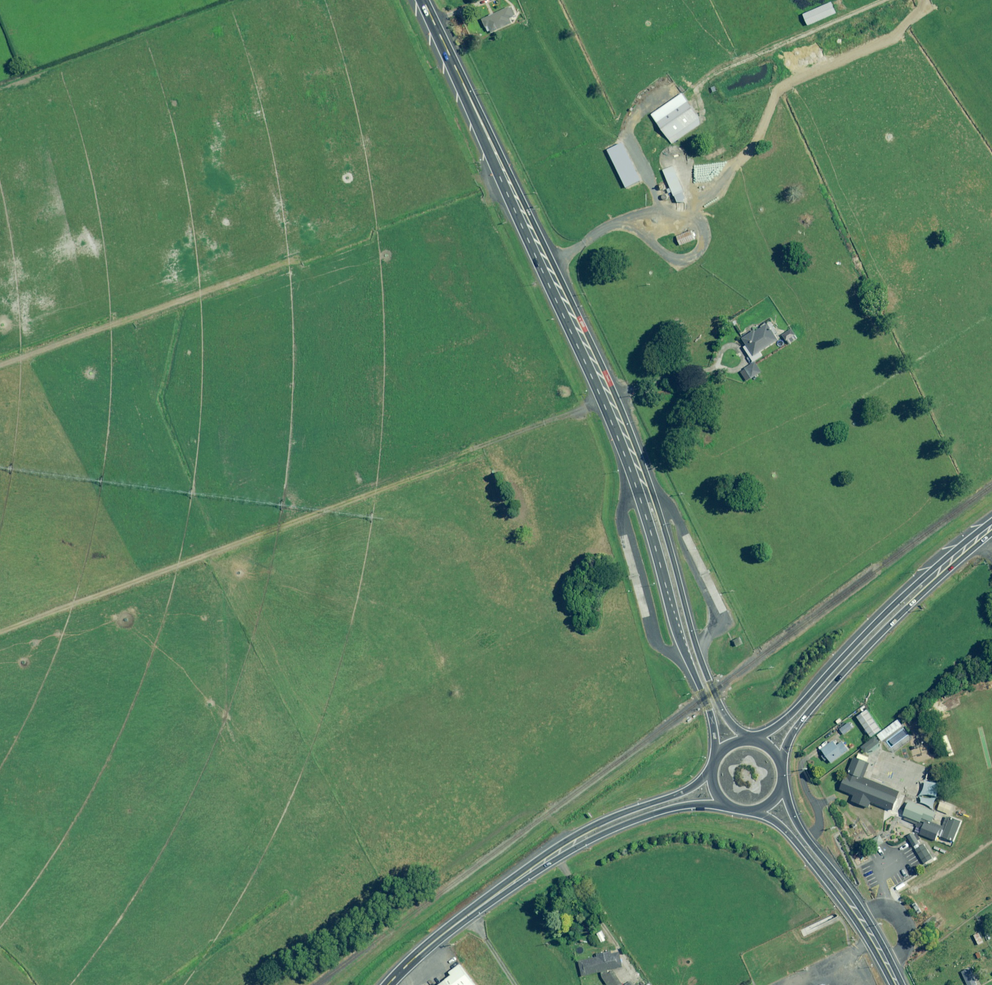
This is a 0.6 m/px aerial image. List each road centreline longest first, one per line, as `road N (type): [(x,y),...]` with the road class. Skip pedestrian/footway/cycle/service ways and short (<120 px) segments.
road 1 (track): [(0,625),(611,399)]
road 2 (primary): [(650,509),(587,343),(423,0)]
road 3 (primary): [(716,759),(711,716),(682,647),(650,509)]
road 4 (primary): [(650,509),(667,532),(701,663),(747,739)]
road 5 (primary): [(757,740),(916,584),(942,570)]
road 6 (primary): [(942,570),(813,704),(780,761)]
road 7 (primary): [(576,843),(479,907),(393,984)]
road 8 (primary): [(576,843),(597,824),(683,792),(713,770)]
road 9 (primary): [(727,805),(670,809),(576,843)]
road 10 (primary): [(781,783),(848,899)]
road 11 (primary): [(848,899),(784,829),(753,809)]

